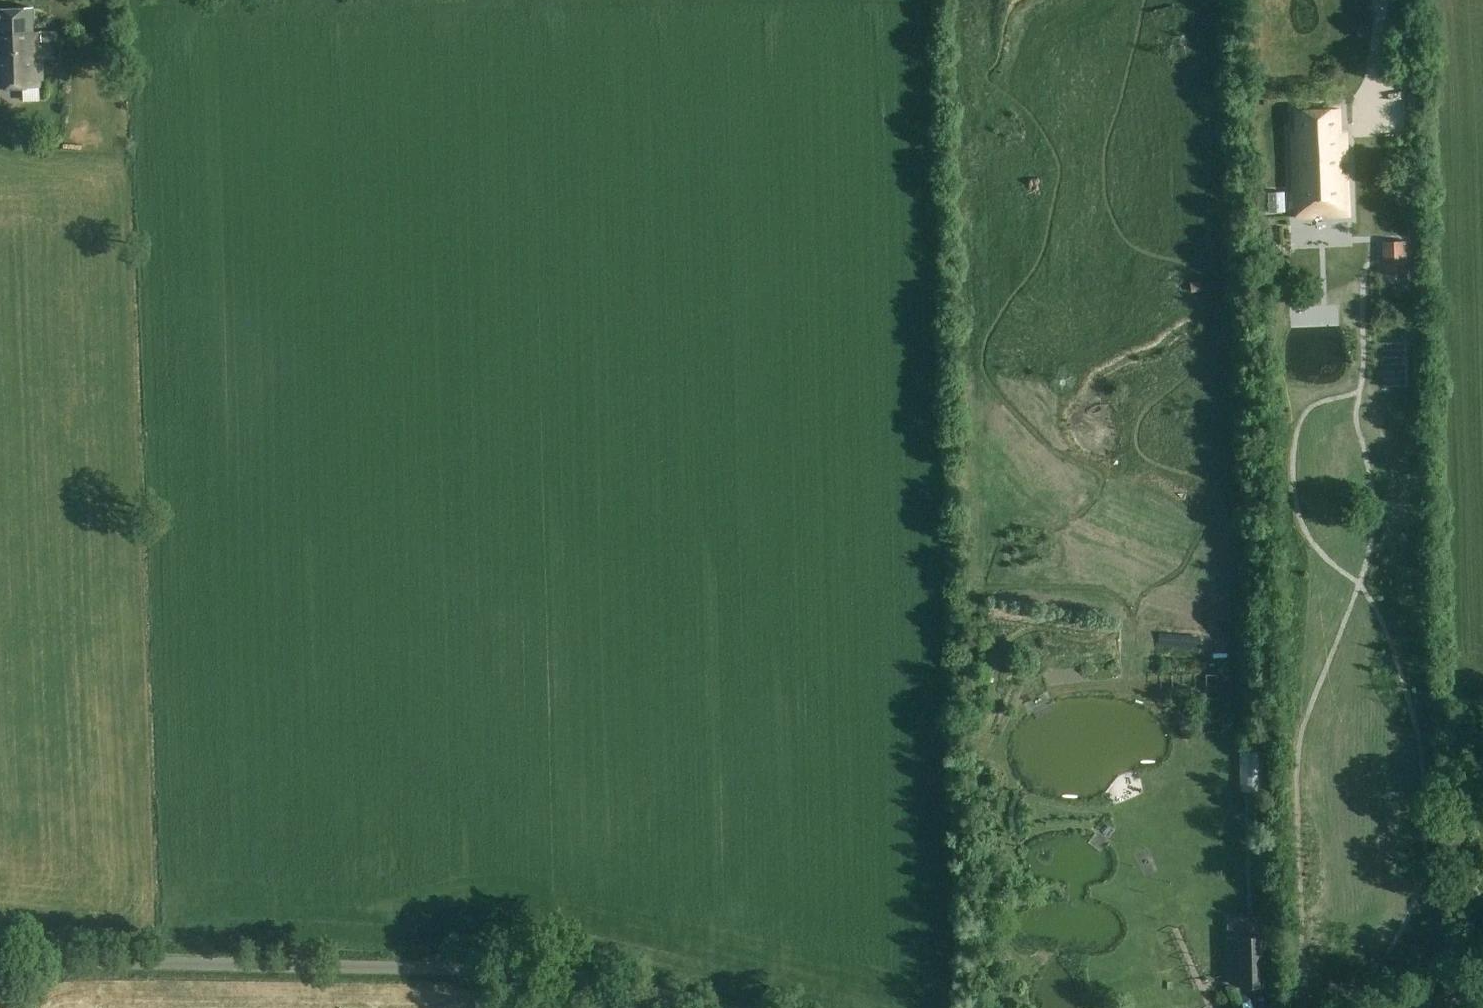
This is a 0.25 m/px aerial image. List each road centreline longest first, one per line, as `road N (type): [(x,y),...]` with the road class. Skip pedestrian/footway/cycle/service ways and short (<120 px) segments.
road 1 (unclassified): [(711,1007),(521,970),(0,960)]

